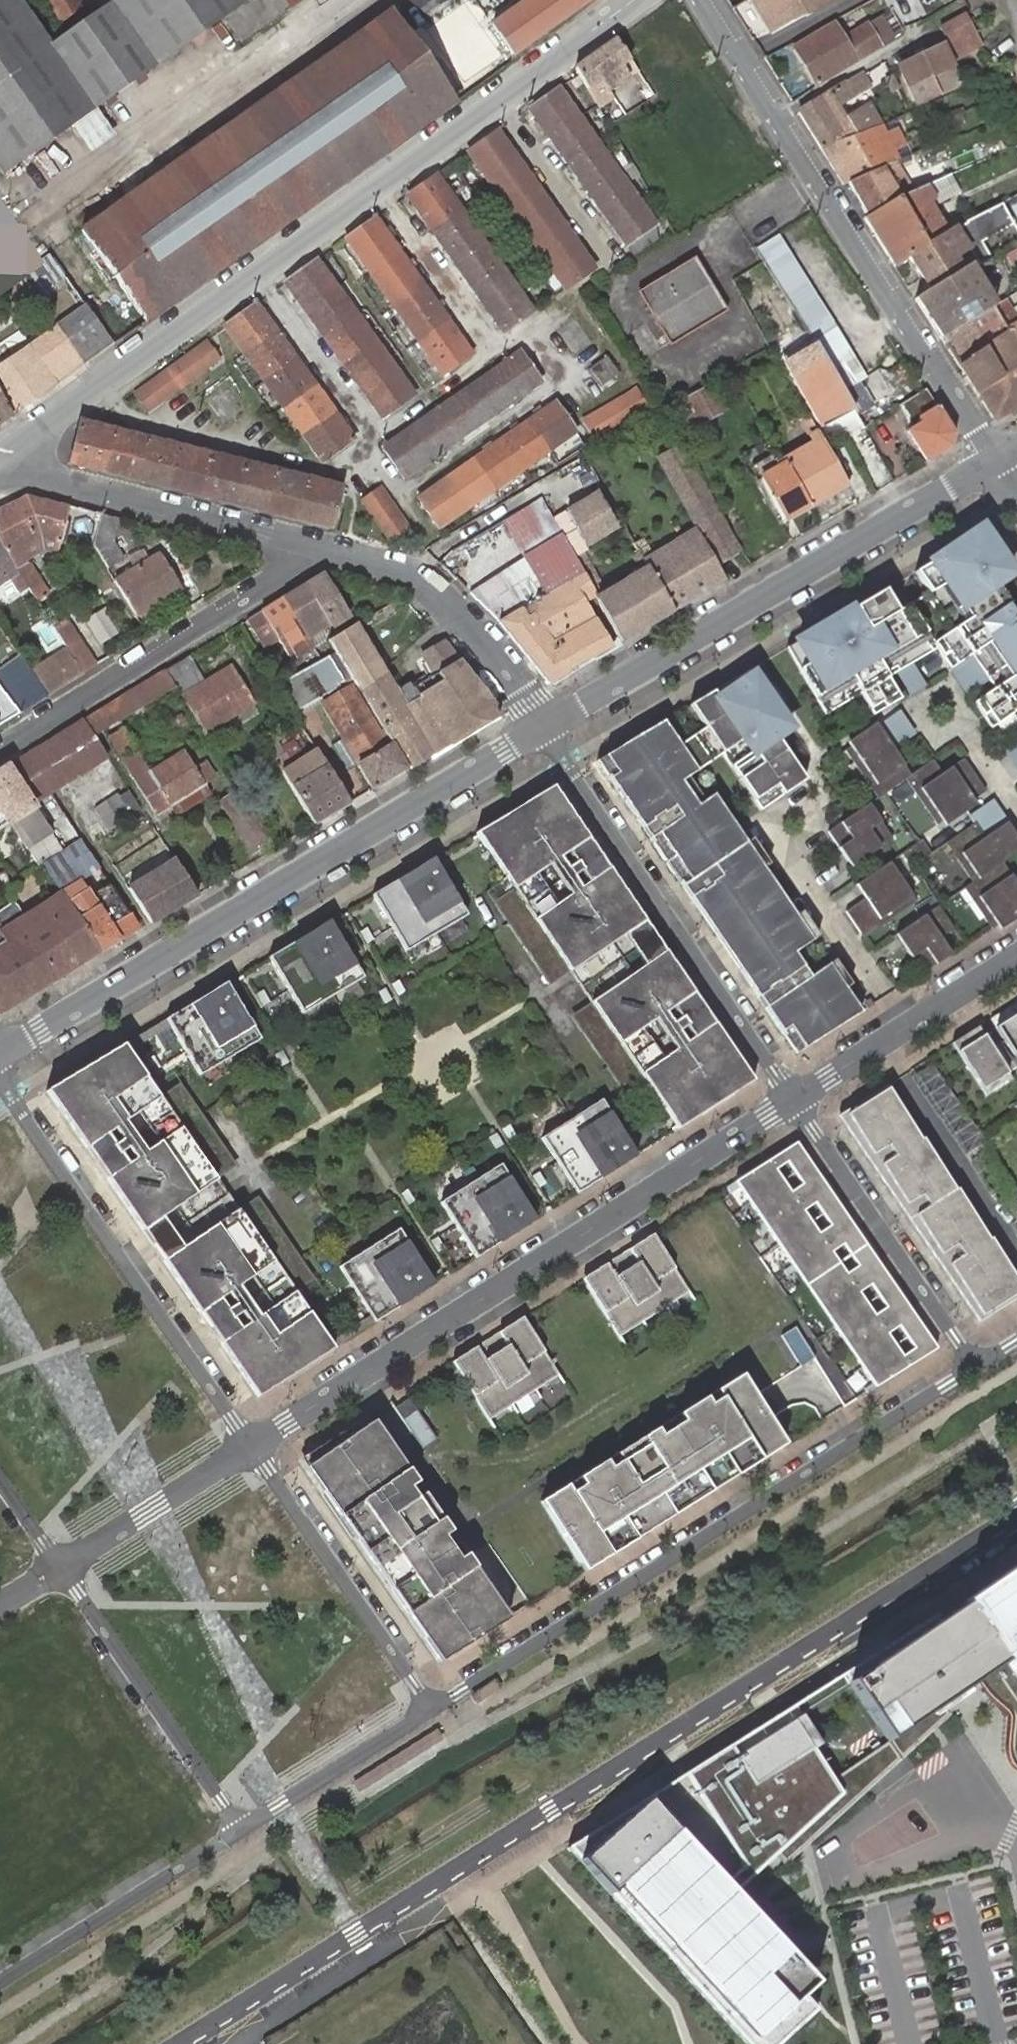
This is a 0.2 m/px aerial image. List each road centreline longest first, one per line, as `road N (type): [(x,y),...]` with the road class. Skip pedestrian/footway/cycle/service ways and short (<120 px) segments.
road 1 (unclassified): [(180,2043),(1016,1514)]
road 2 (residential): [(0,469),(637,0)]
road 3 (residential): [(249,1445),(791,1099)]
road 4 (residential): [(975,1367),(432,1710)]
road 5 (tertiary): [(0,1058),(543,727)]
road 6 (residential): [(995,464),(702,0)]
road 7 (tertiary): [(543,727),(995,464)]
road 8 (residential): [(791,1099),(543,727)]
road 9 (residential): [(0,1077),(249,1445)]
road 10 (residential): [(323,547),(0,748)]
road 11 (residential): [(323,547),(0,469)]
road 12 (residential): [(975,1367),(791,1099)]
road 13 (residential): [(249,1445),(432,1710)]
road 14 (unclassified): [(59,1568),(238,1832)]
road 15 (residential): [(543,727),(447,598),(413,572),(323,547)]
road 16 (unclassified): [(238,1832),(0,1983)]
road 17 (residential): [(791,1099),(1016,956)]
road 18 (unclassified): [(432,1710),(238,1832)]
road 19 (unclassified): [(249,1445),(59,1568)]

